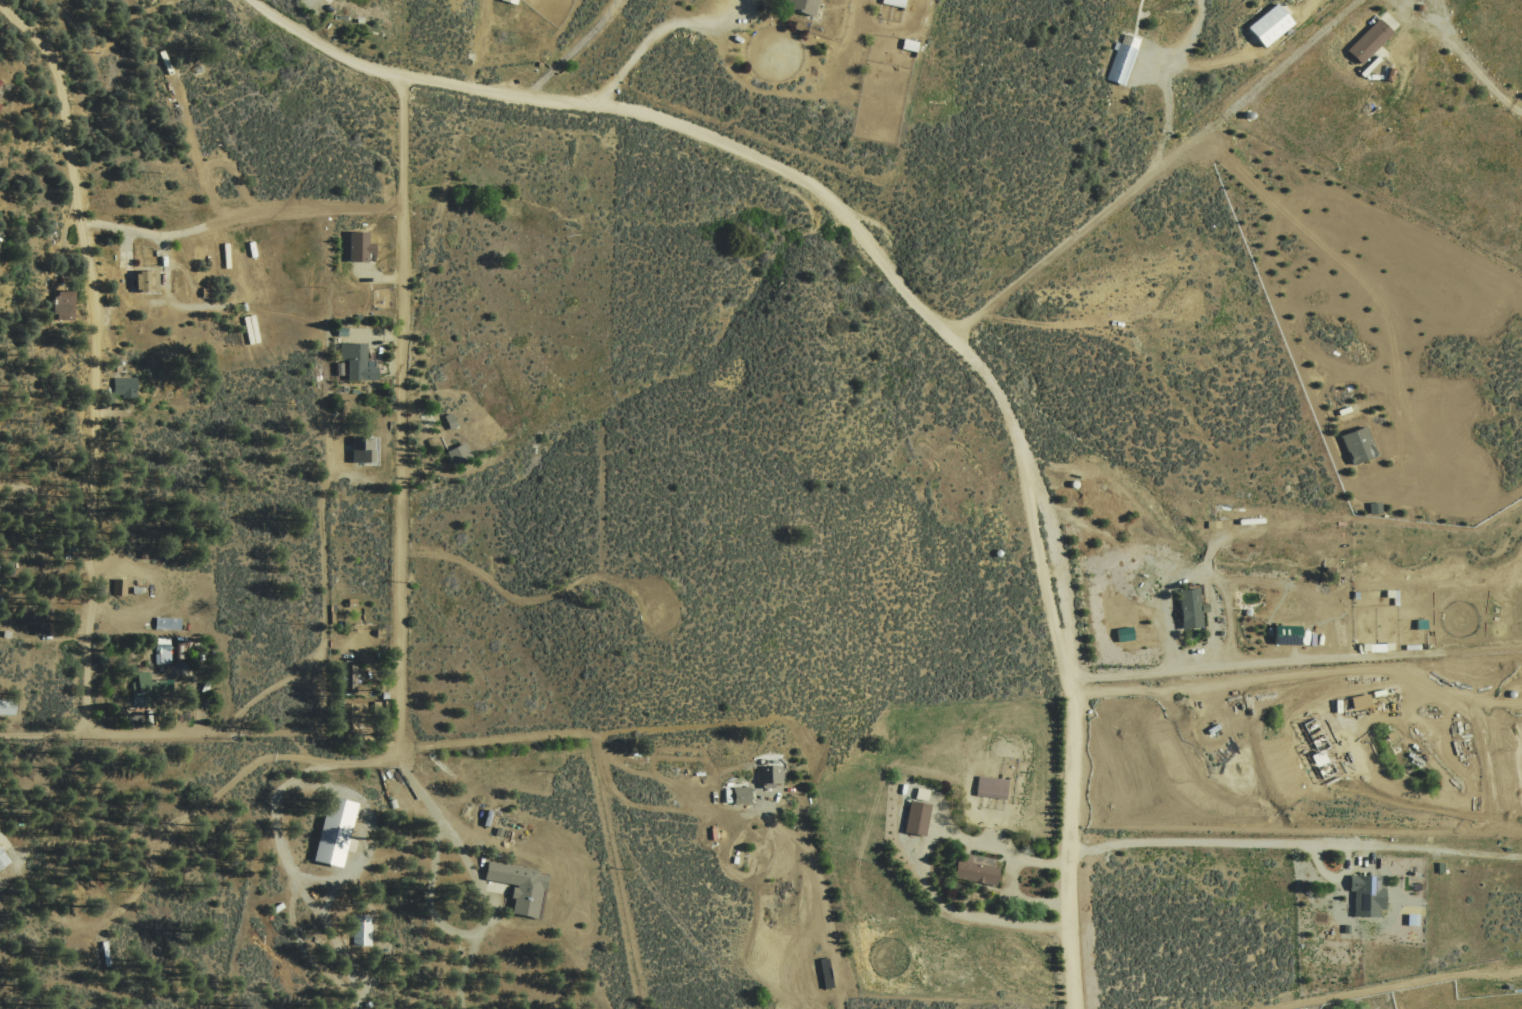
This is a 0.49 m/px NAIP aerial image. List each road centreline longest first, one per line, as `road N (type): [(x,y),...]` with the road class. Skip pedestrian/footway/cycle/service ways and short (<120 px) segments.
road 1 (residential): [(255,0),(313,42),(369,69),(662,117),(812,184),(840,206),(985,376),(1019,444),(1056,568),(1070,699),(1076,1008)]
road 2 (residential): [(0,1),(58,72),(99,323),(87,718),(97,729)]
road 3 (residential): [(403,79),(401,753)]
road 4 (residential): [(950,335),(1221,117)]
road 5 (track): [(859,0),(856,69),(841,96),(800,101),(747,90),(725,54),(721,21)]
road 6 (residential): [(318,731),(329,475)]
road 7 (track): [(1521,977),(1449,976),(1284,1008)]
road 8 (residential): [(97,729),(318,731)]
road 9 (track): [(1333,844),(1521,856)]
road 10 (track): [(1311,0),(1298,25),(1254,56),(1200,67),(1176,62)]
road 11 (track): [(599,735),(754,722)]

